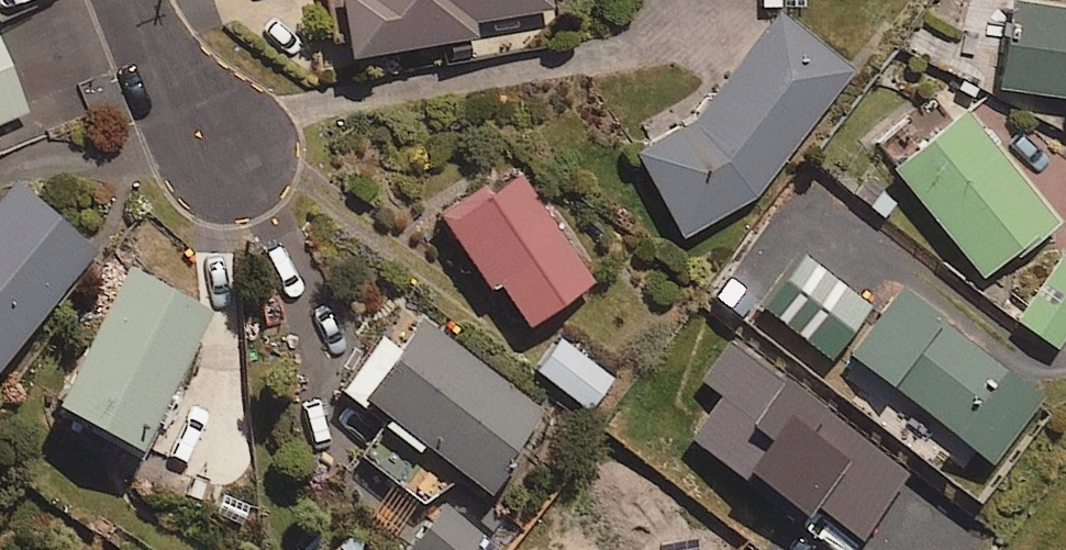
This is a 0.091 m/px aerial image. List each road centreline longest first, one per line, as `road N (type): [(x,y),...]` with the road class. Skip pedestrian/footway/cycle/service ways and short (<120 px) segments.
road 1 (residential): [(133,0),(159,67),(194,116),(238,152)]

